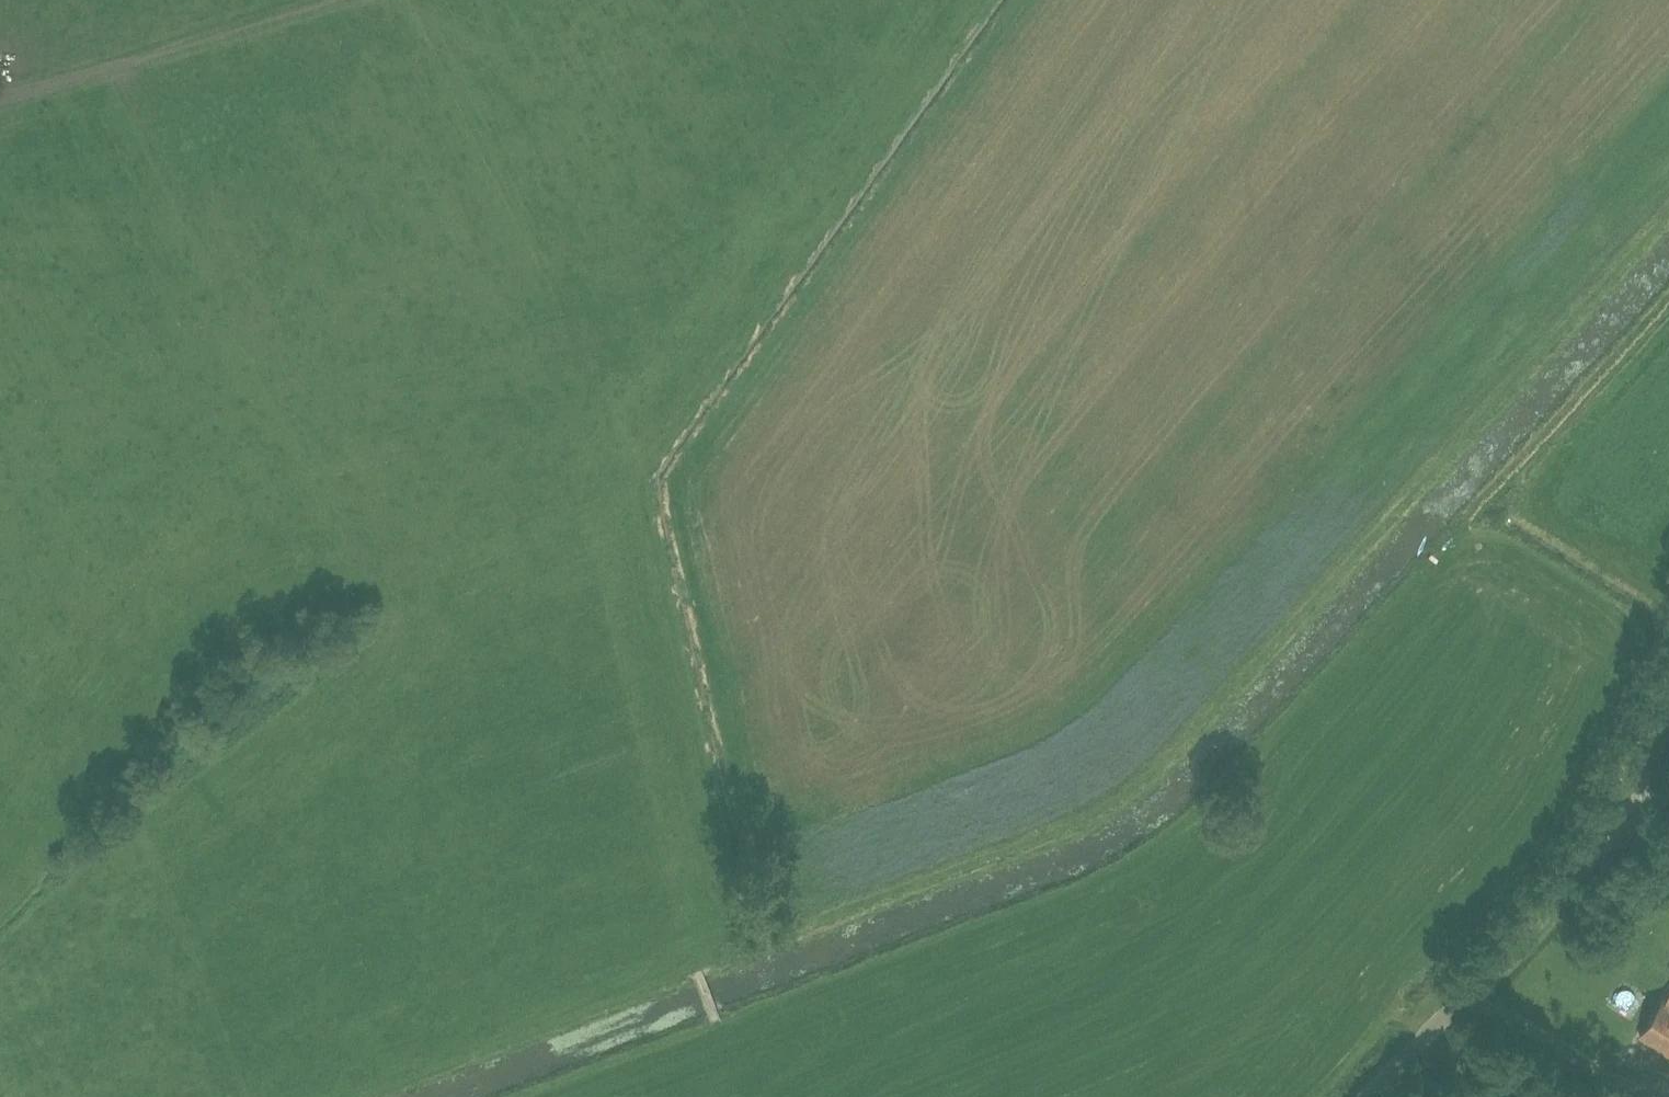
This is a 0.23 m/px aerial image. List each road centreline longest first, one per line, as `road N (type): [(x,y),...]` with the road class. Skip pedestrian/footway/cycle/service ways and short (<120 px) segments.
road 1 (unclassified): [(1372,1096),(1590,861),(1620,816),(1668,698)]

